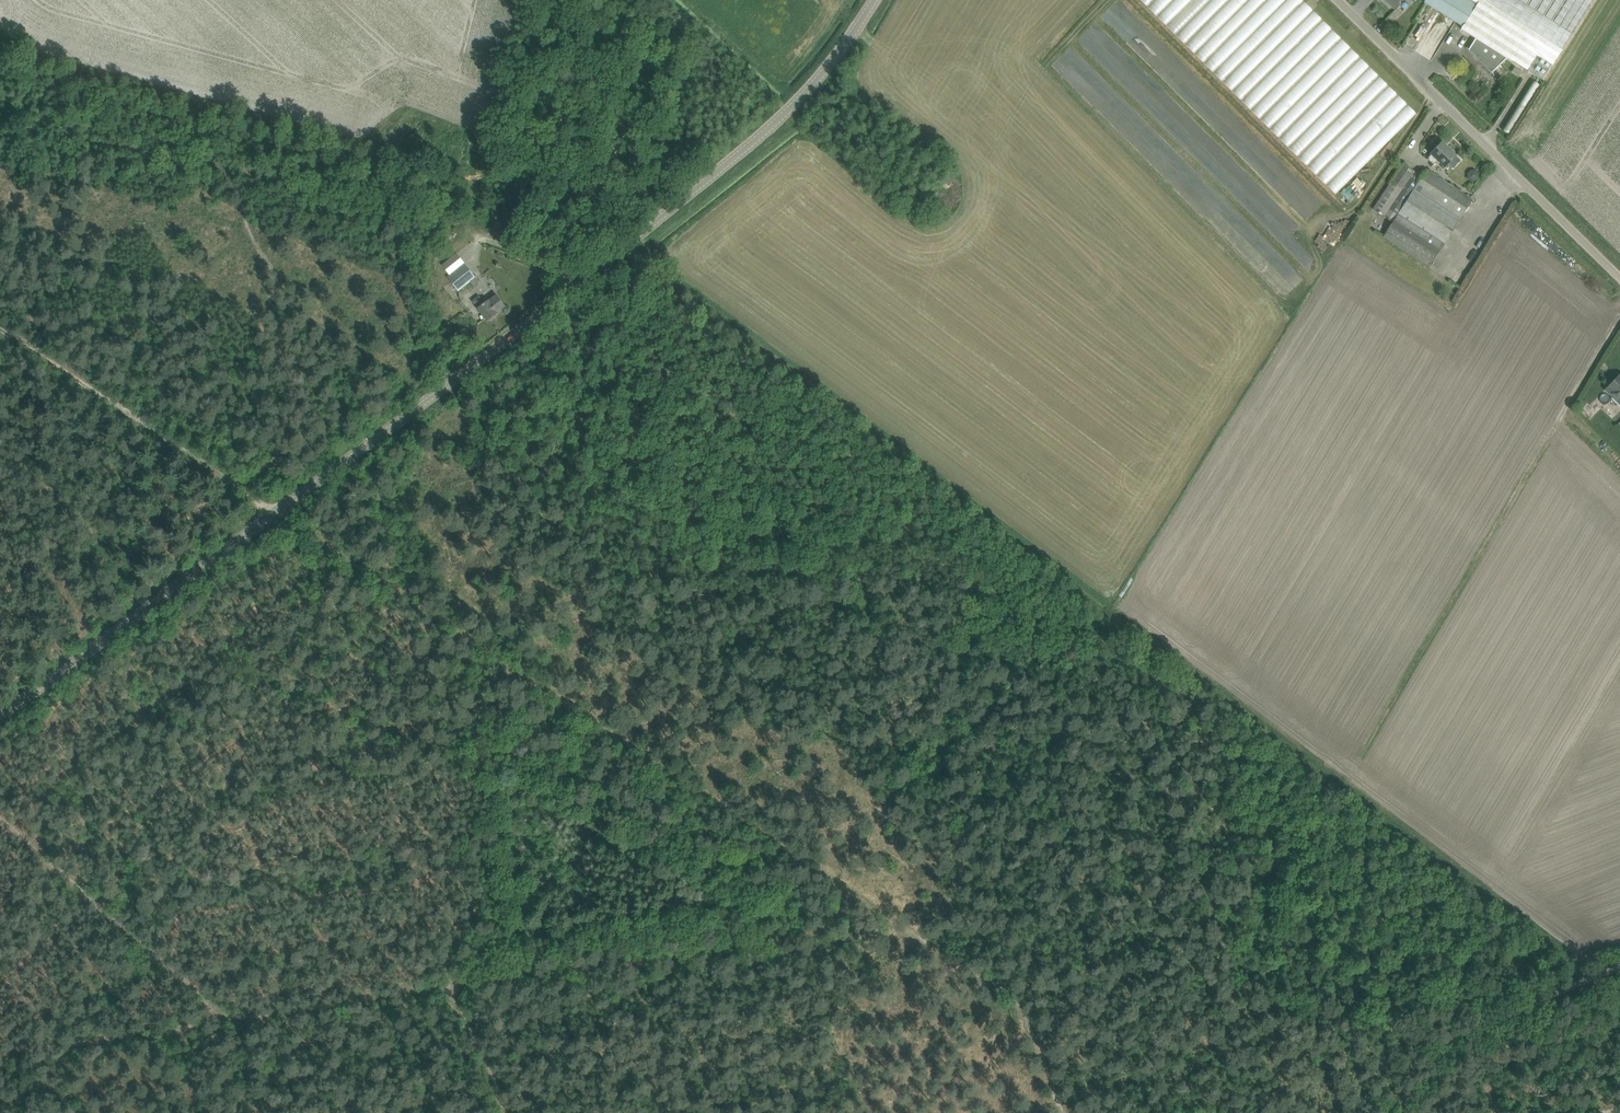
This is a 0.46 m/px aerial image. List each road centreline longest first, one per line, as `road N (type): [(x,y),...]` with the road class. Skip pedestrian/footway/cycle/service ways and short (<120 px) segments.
road 1 (tertiary): [(0,717),(695,200),(788,112),(873,0)]
road 2 (track): [(231,1018),(798,939),(828,928),(884,807),(1042,655),(1102,619)]
road 3 (unclassified): [(1619,276),(1340,0)]
road 4 (track): [(1397,1112),(1481,1026),(1619,967)]

